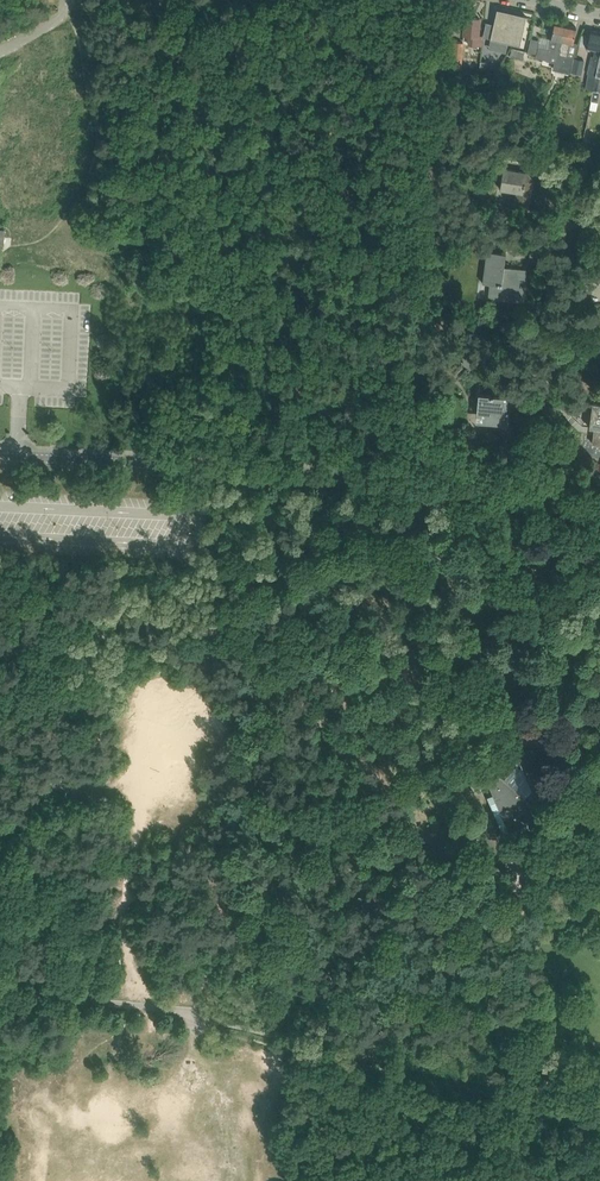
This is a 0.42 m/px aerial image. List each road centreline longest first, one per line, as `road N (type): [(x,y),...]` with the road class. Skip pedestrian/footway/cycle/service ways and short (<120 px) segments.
road 1 (tertiary): [(539,499),(0,457)]
road 2 (track): [(201,502),(429,547),(444,561),(502,686)]
road 3 (residential): [(539,499),(572,232)]
road 4 (track): [(502,686),(511,710),(475,768),(459,821),(468,858),(486,861)]

